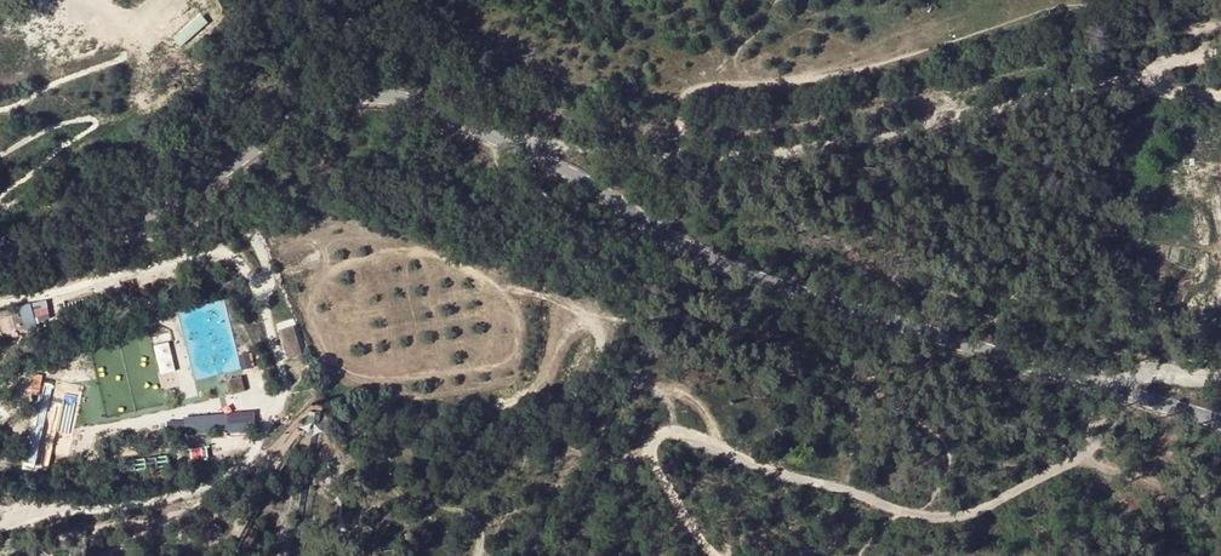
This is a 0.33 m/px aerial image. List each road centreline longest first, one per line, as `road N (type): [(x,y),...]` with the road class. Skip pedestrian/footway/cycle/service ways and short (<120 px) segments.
road 1 (tertiary): [(0,249),(60,249),(211,176),(298,113),(373,95),(533,157),(684,244),(776,286),(1220,424)]
road 2 (track): [(1121,395),(1110,432),(1081,459),(979,513),(940,519),(772,474),(669,431),(652,459),(713,555)]
road 3 (track): [(505,145),(671,166),(743,164),(925,133),(1159,75)]
road 4 (track): [(482,555),(486,533),(475,520),(412,501),(388,484),(376,463),(378,448),(399,430),(527,399),(574,329),(598,330),(595,377),(670,389),(698,404),(717,448)]
road 5 (track): [(681,166),(681,119),(699,90),(828,74),(1079,5)]
road 6 (track): [(102,229),(119,241),(221,217),(243,224),(256,239),(269,282),(254,292)]

